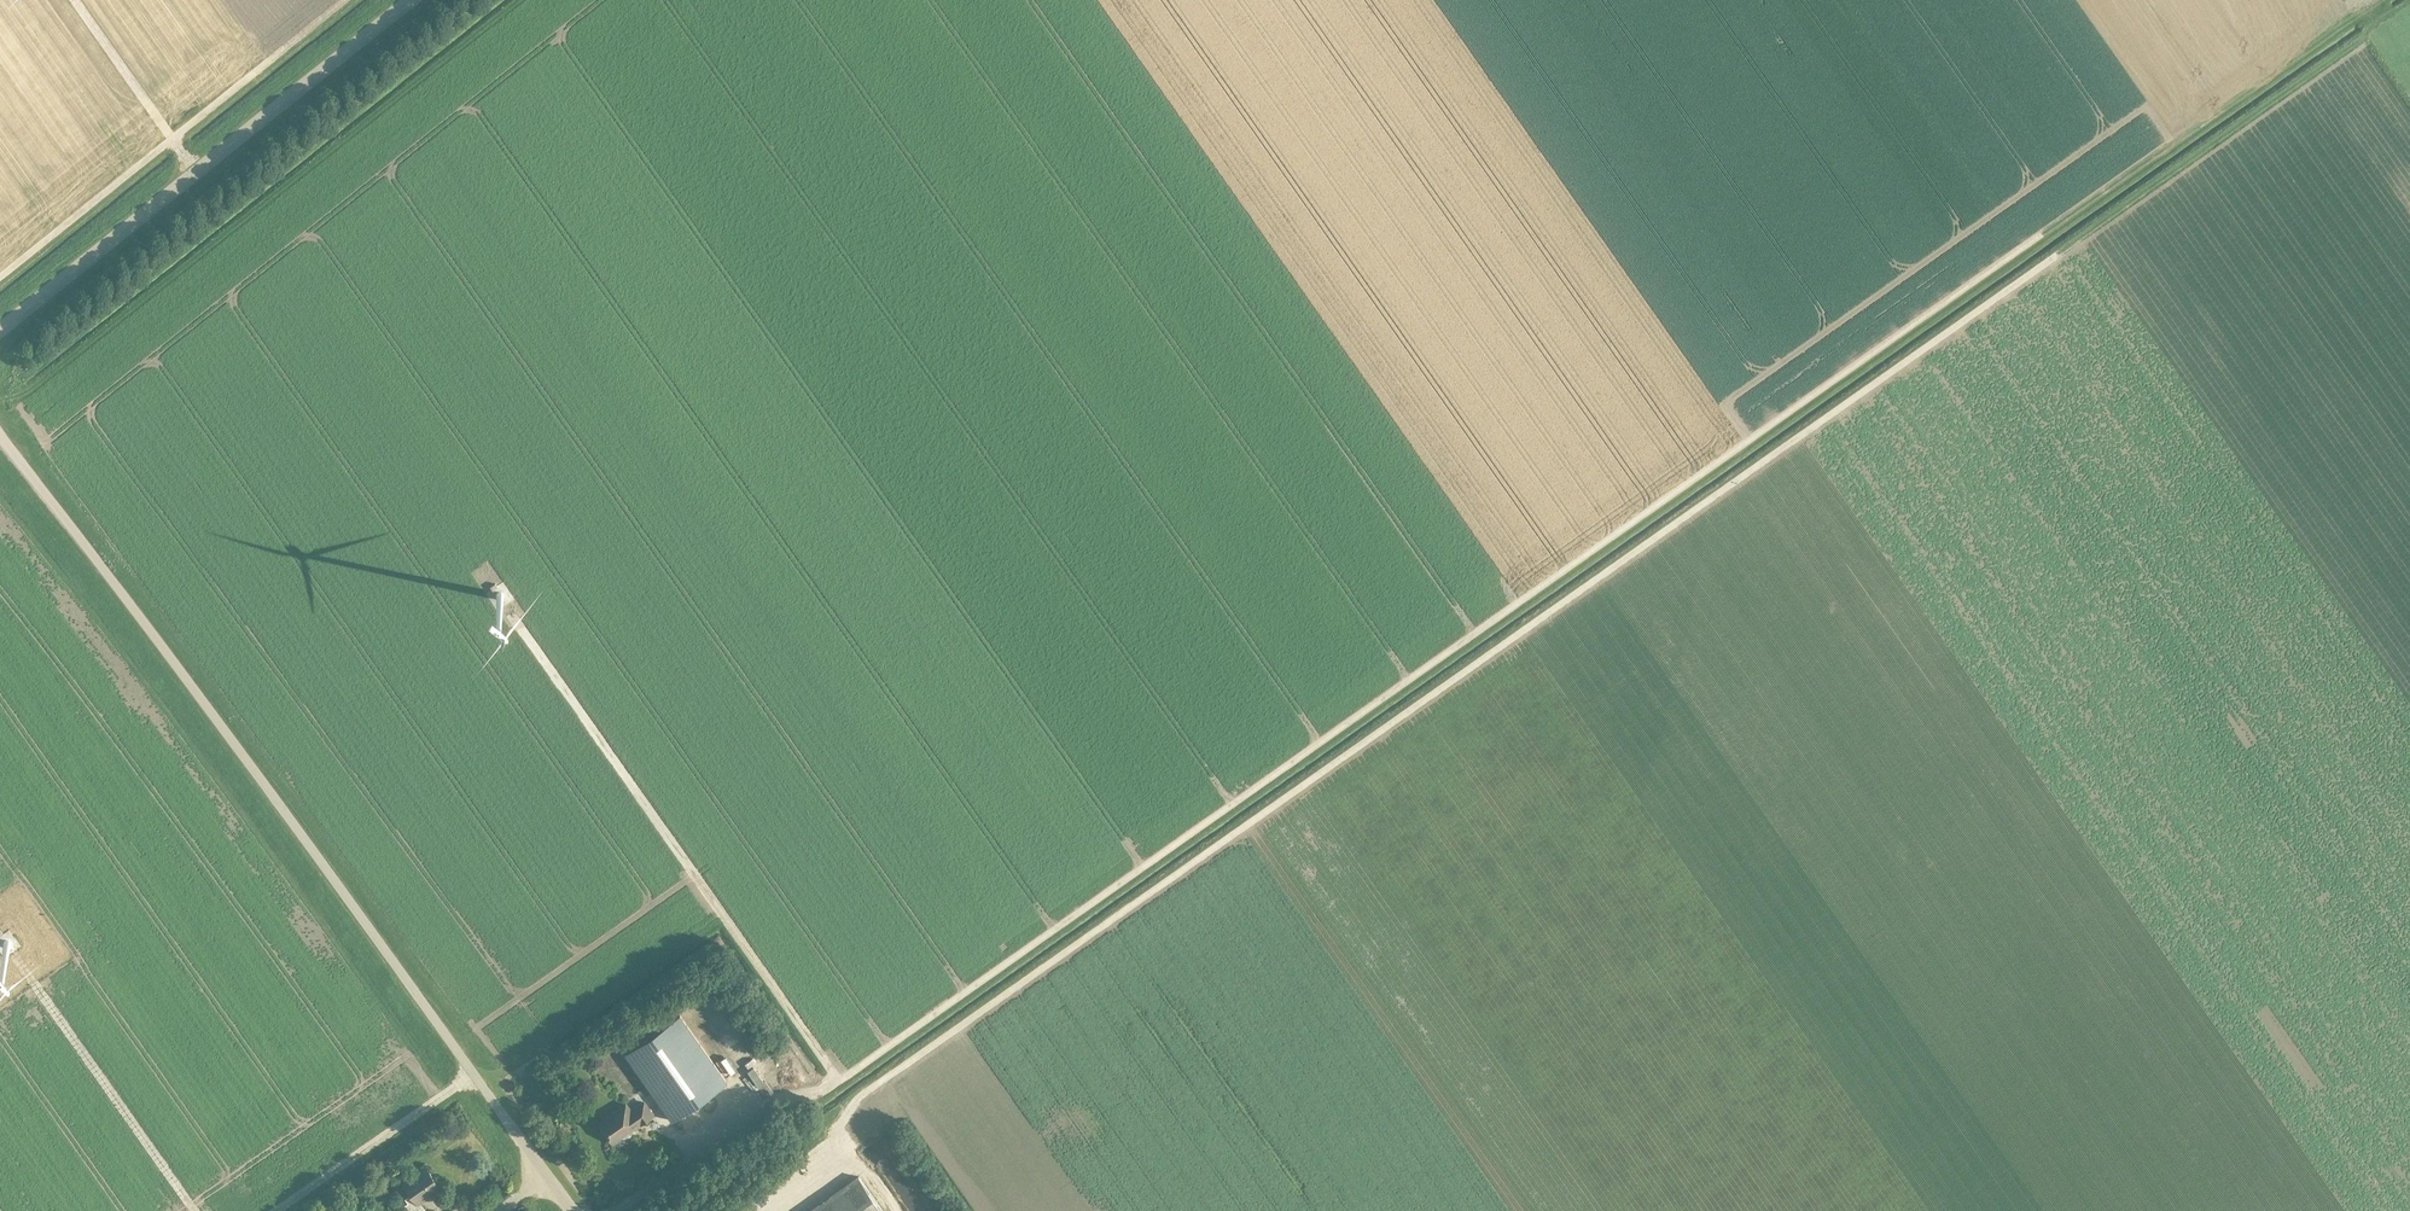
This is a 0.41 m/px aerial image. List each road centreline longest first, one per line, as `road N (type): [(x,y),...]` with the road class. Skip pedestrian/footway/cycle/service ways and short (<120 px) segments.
road 1 (unclassified): [(568,1210),(284,808),(0,436)]
road 2 (unclassified): [(0,330),(413,0)]

